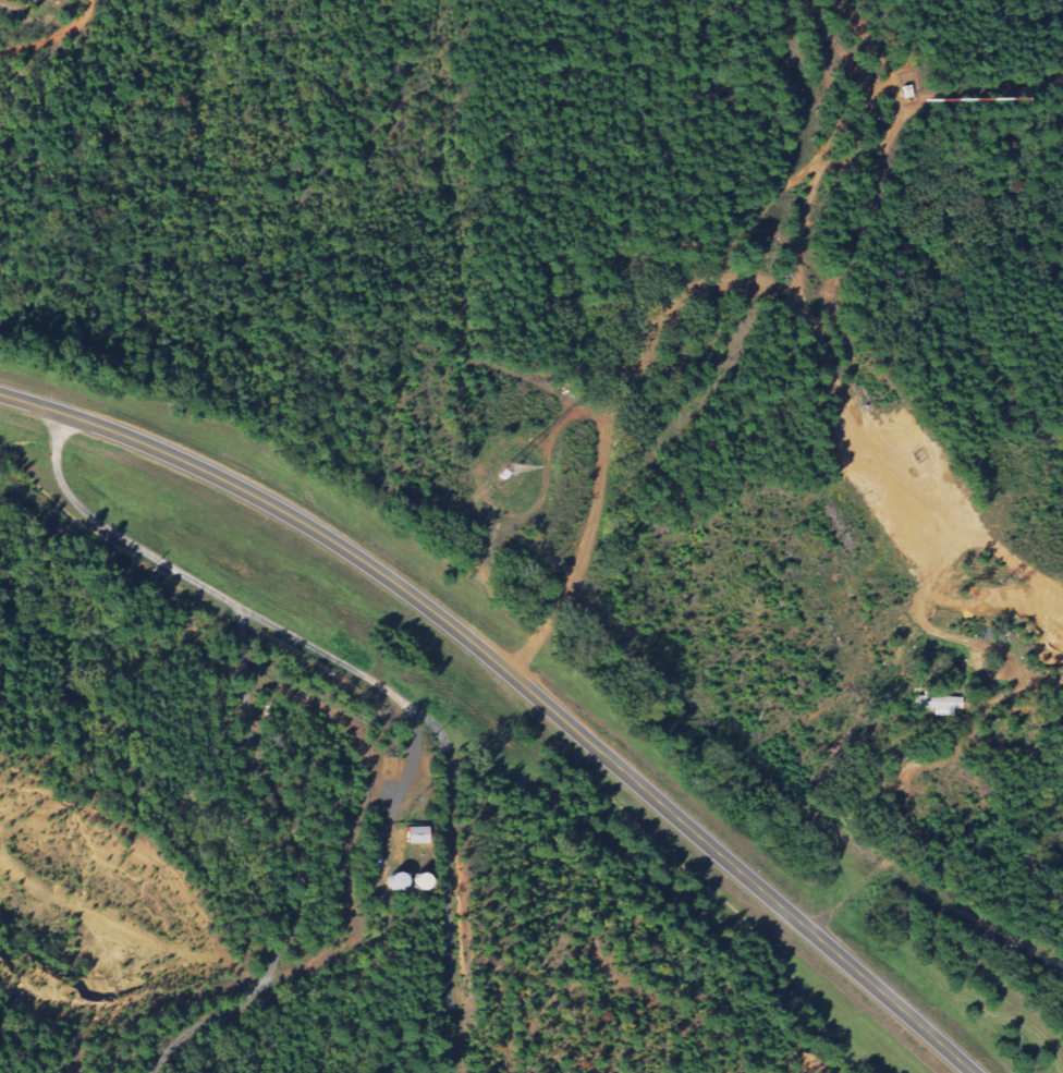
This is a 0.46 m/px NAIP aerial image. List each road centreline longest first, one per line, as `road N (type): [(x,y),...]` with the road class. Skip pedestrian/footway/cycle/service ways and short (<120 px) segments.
road 1 (tertiary): [(974,1072),(393,582),(285,513),(150,446),(0,394)]
road 2 (residential): [(669,308),(867,107),(868,81),(801,0)]
road 3 (residential): [(509,674),(581,561),(611,402),(669,308)]
road 4 (residential): [(63,413),(54,462),(73,501),(240,610)]

